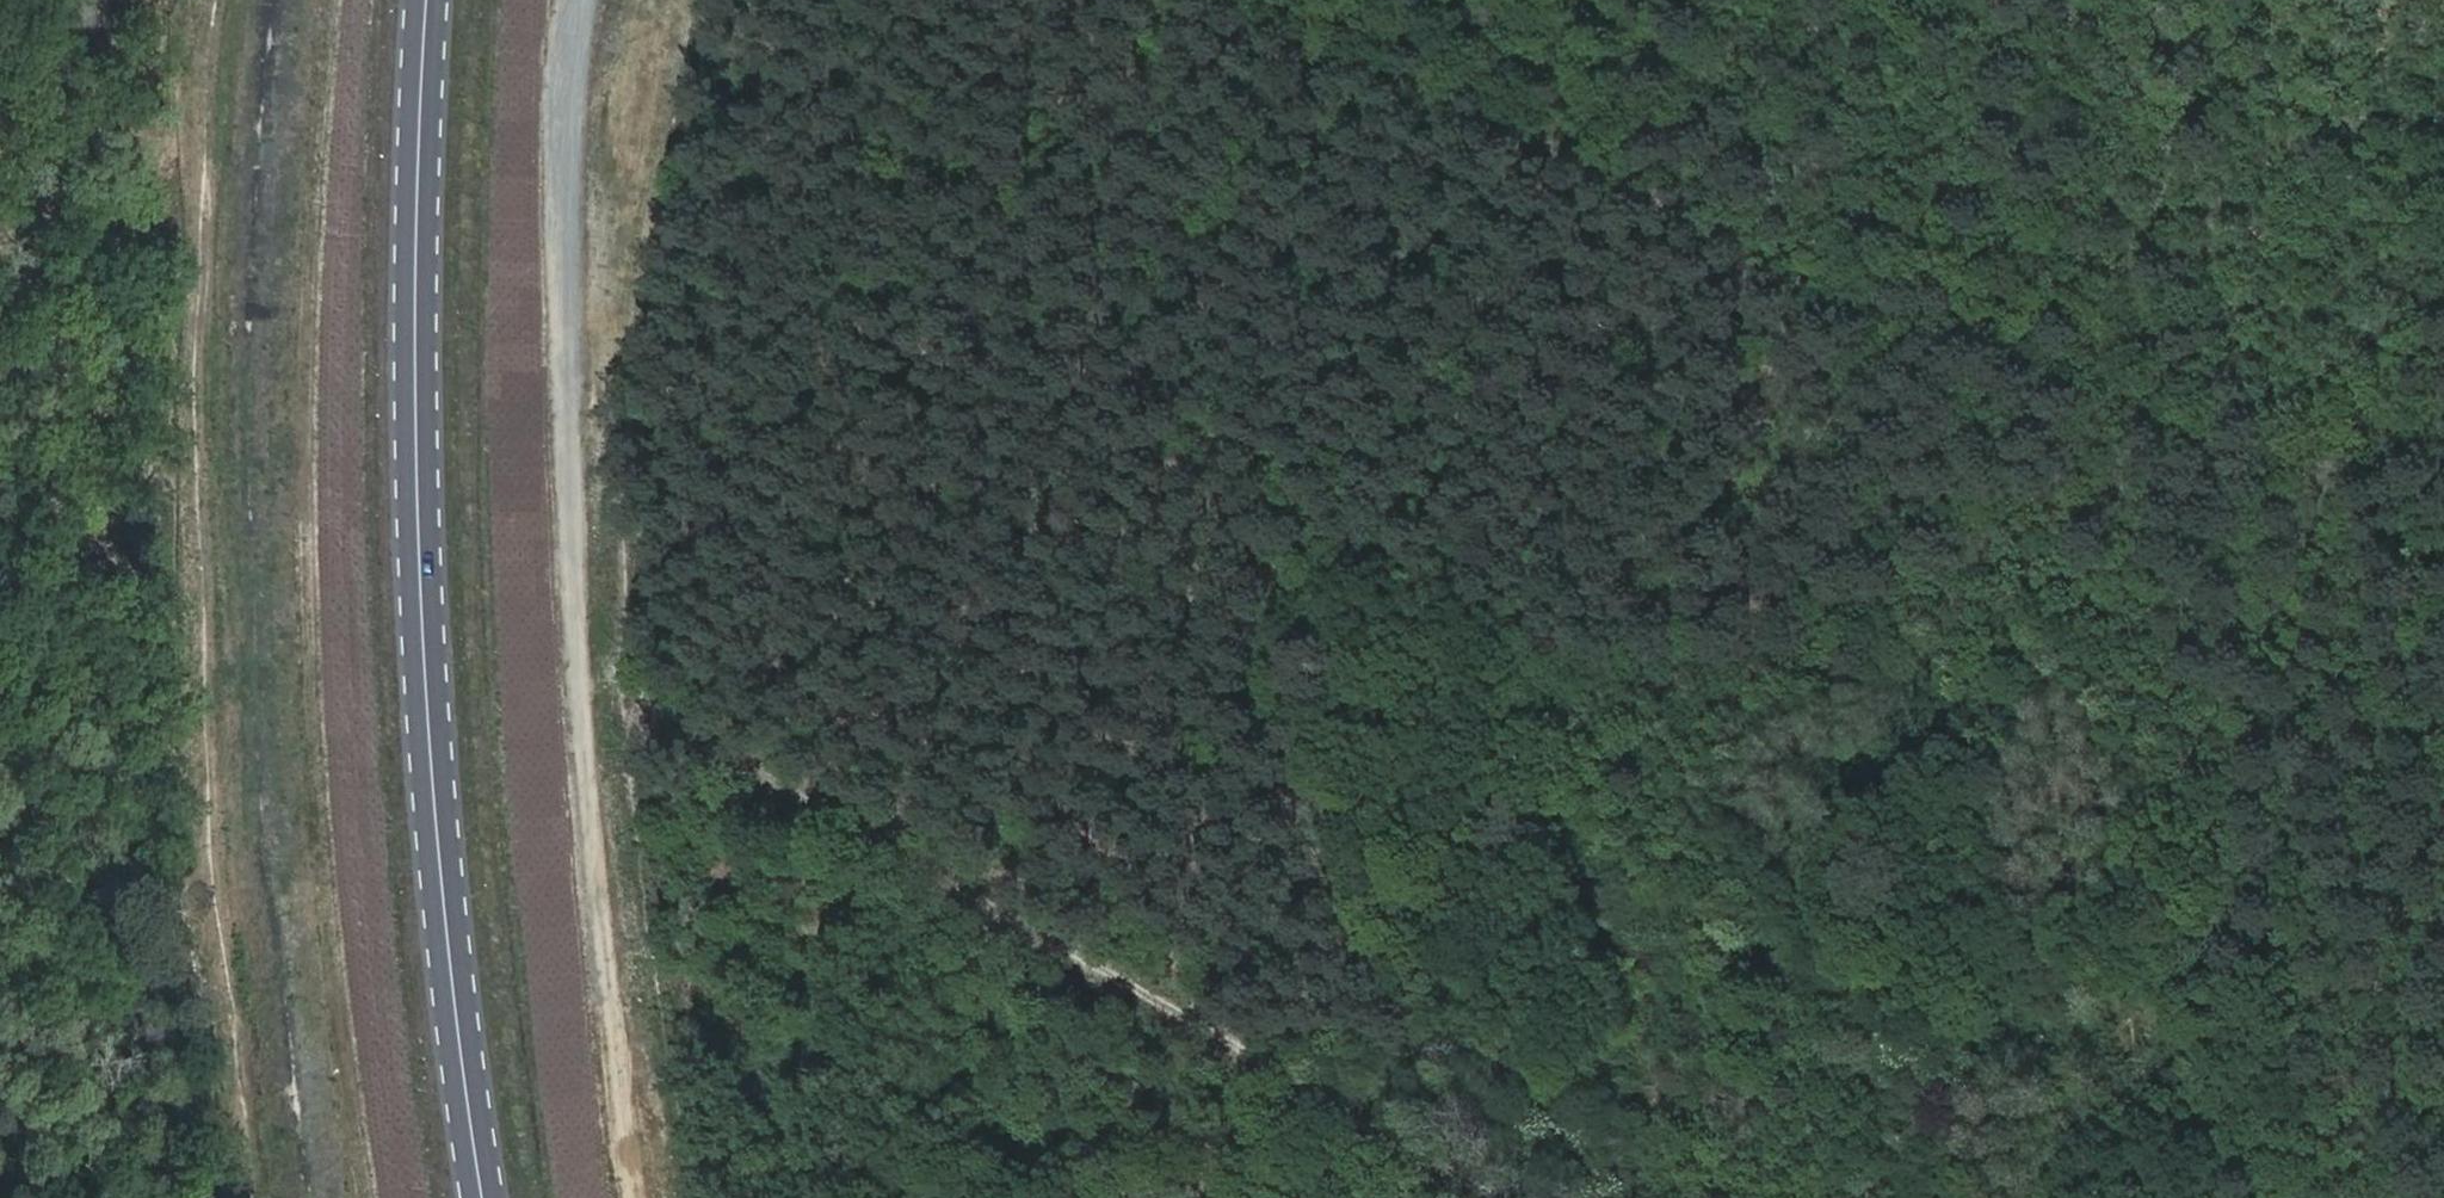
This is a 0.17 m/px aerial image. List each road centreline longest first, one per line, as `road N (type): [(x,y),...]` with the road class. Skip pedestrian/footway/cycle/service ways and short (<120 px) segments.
road 1 (primary): [(487,1197),(452,941),(423,580),(419,218),(431,0)]

